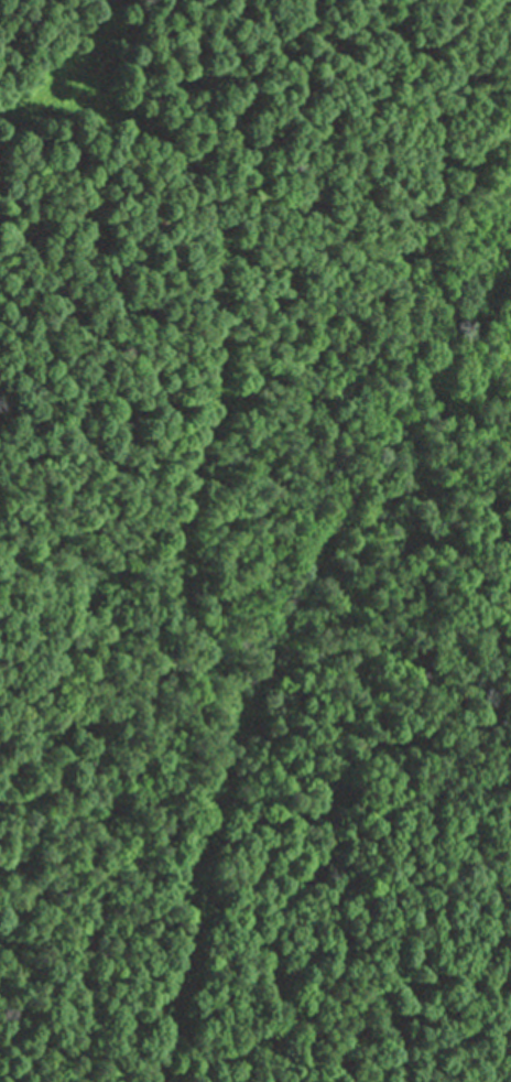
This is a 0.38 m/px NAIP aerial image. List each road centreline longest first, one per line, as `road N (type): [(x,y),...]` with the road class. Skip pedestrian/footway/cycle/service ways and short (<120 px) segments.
road 1 (track): [(169,1081),(209,794),(236,716),(341,516),(510,253)]
road 2 (track): [(236,716),(192,639),(182,562),(218,403),(192,171),(62,68),(0,127)]

